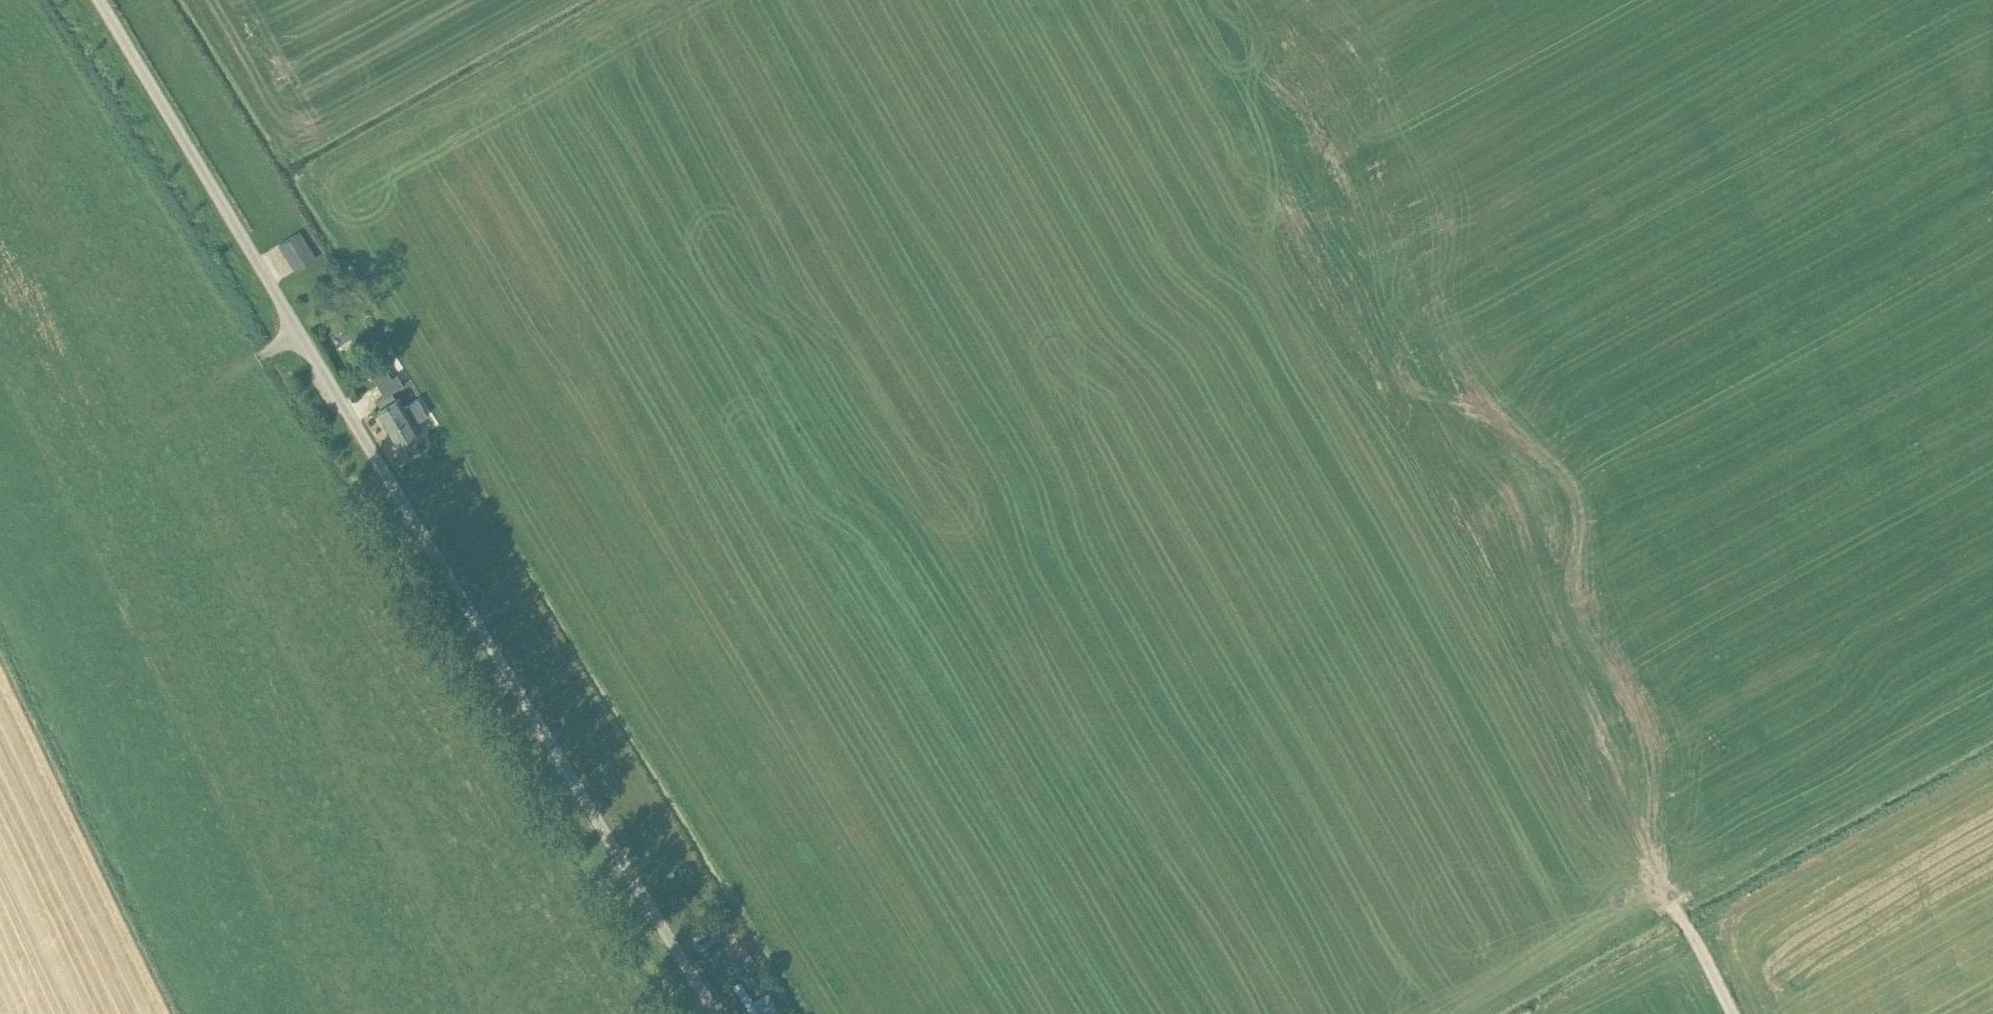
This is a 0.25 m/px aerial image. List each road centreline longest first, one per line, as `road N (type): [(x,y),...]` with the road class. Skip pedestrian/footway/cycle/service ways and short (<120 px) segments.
road 1 (unclassified): [(718,1013),(103,0)]

